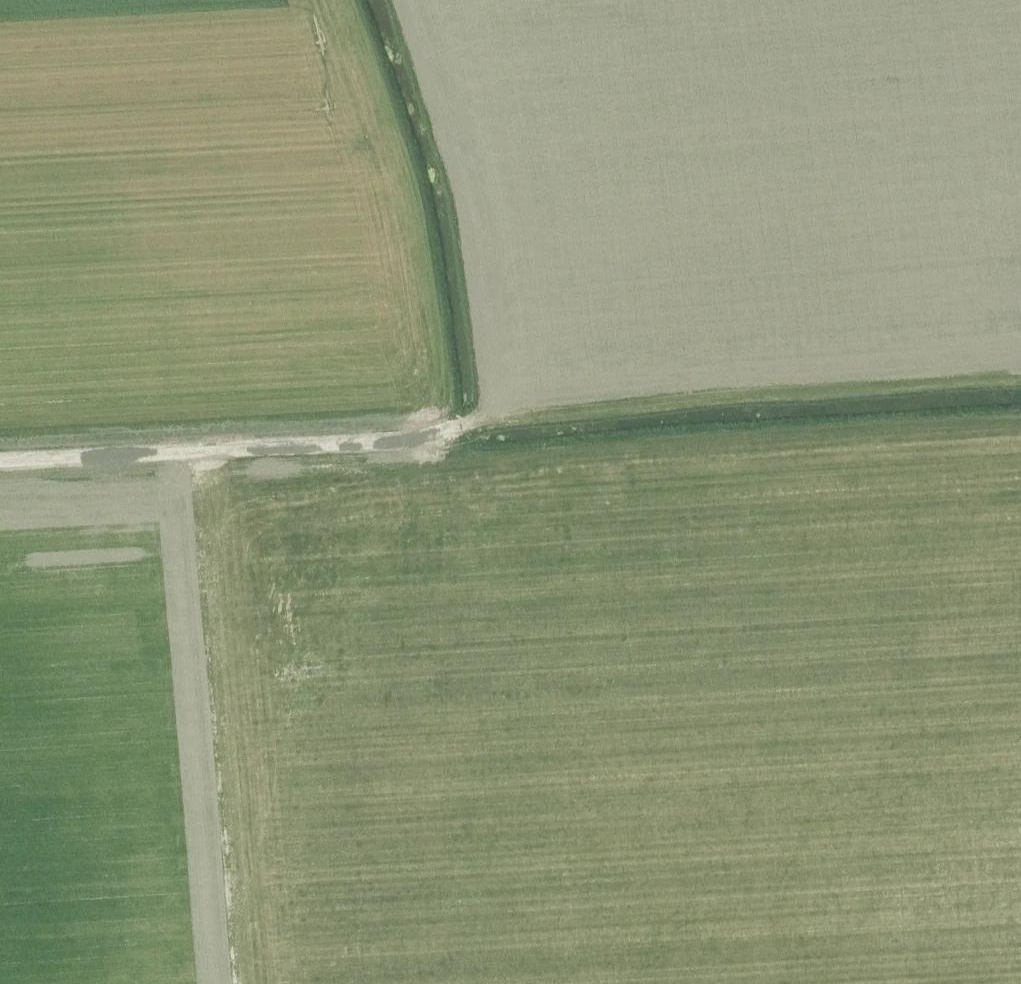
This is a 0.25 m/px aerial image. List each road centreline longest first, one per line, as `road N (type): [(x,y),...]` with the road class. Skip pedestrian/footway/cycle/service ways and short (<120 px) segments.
road 1 (track): [(1020,375),(492,418)]
road 2 (track): [(492,418),(435,442),(0,464)]
road 3 (track): [(492,418),(487,270),(439,86),(407,0)]

